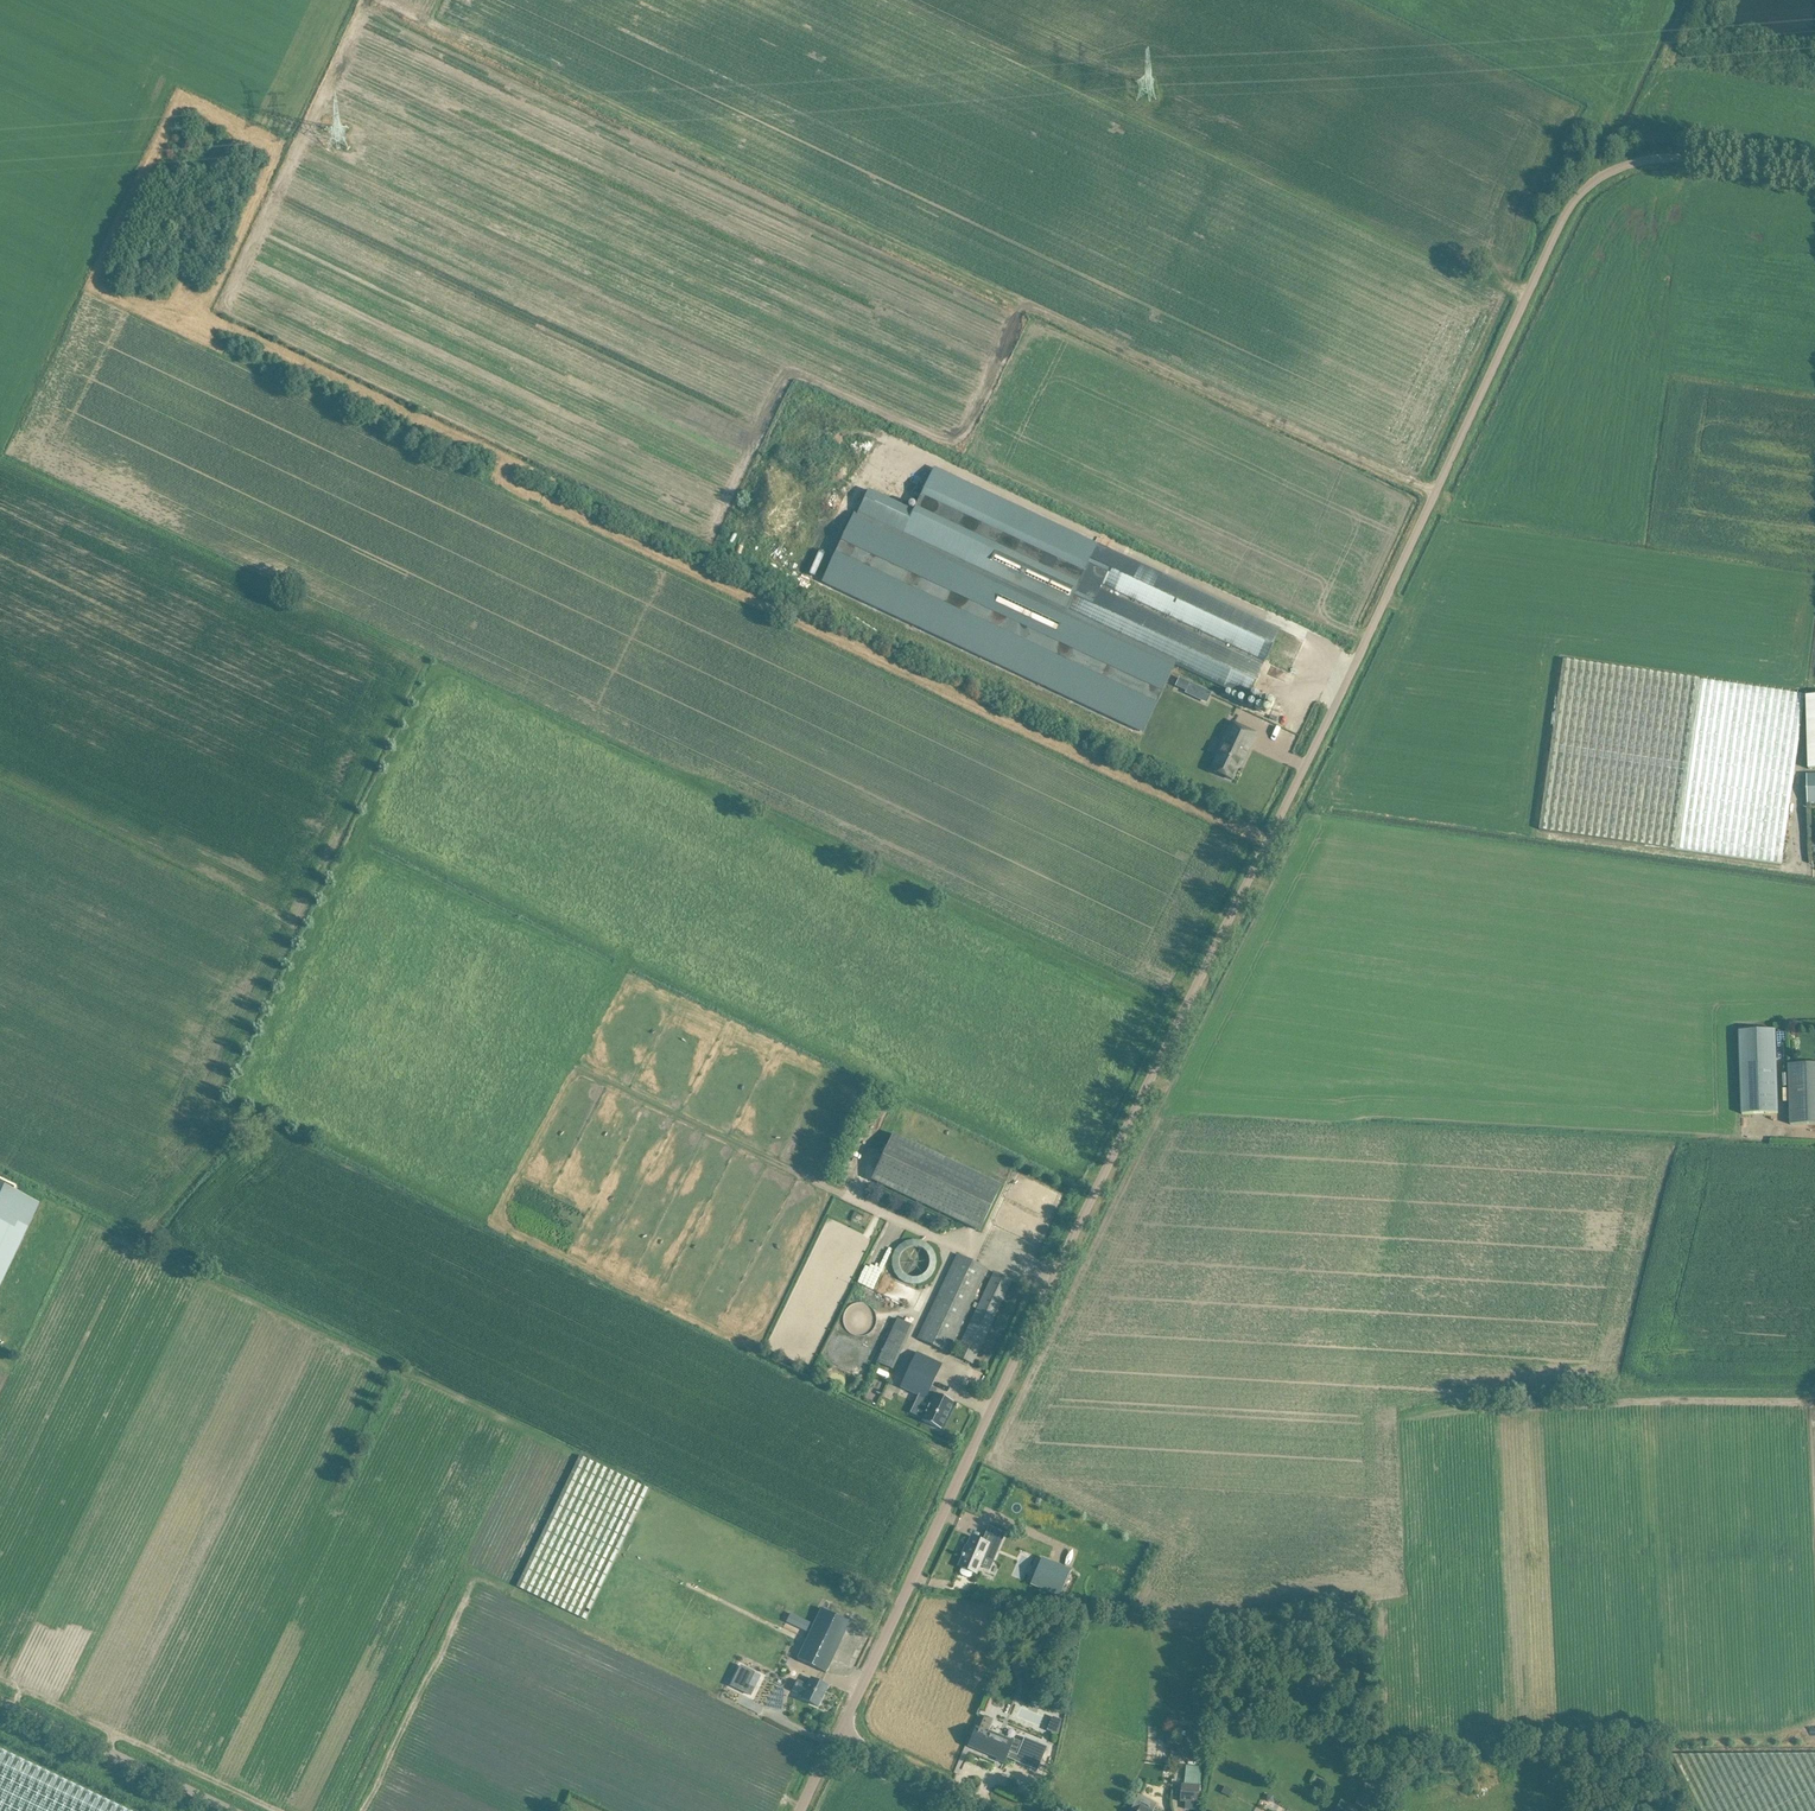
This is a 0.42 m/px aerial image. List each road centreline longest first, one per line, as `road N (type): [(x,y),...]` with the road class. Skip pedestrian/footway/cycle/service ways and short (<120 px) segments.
road 1 (unclassified): [(839,1735),(1569,209),(1601,178),(1662,159),(1814,178)]
road 2 (unclassified): [(234,1810),(0,1700)]
road 3 (unclassified): [(996,1810),(839,1735)]

